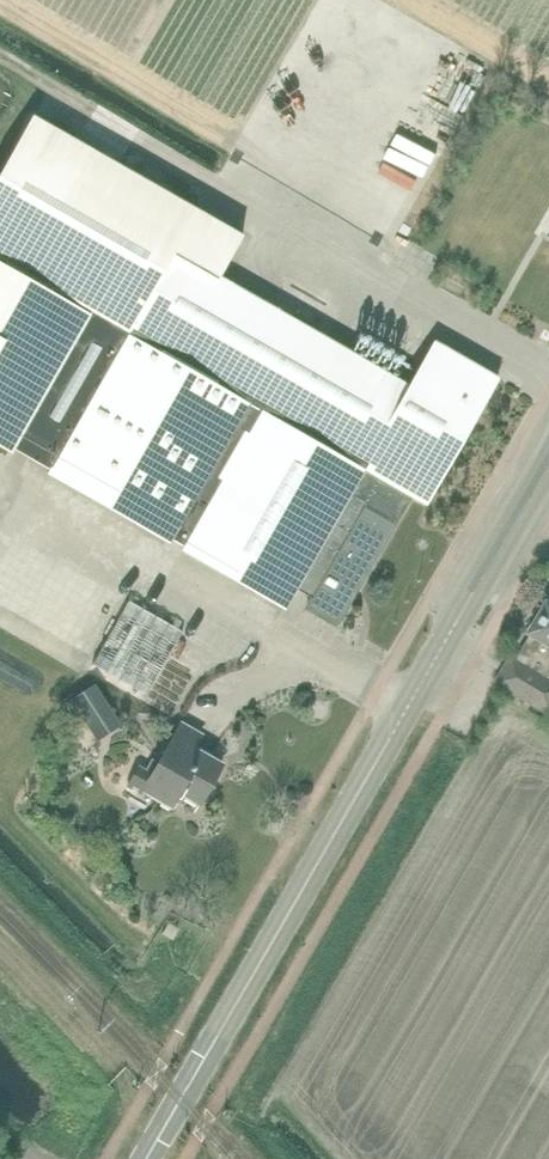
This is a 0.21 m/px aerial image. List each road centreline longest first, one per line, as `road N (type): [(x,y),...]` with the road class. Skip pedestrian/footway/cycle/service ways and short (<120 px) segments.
road 1 (tertiary): [(146,1158),(548,461)]

